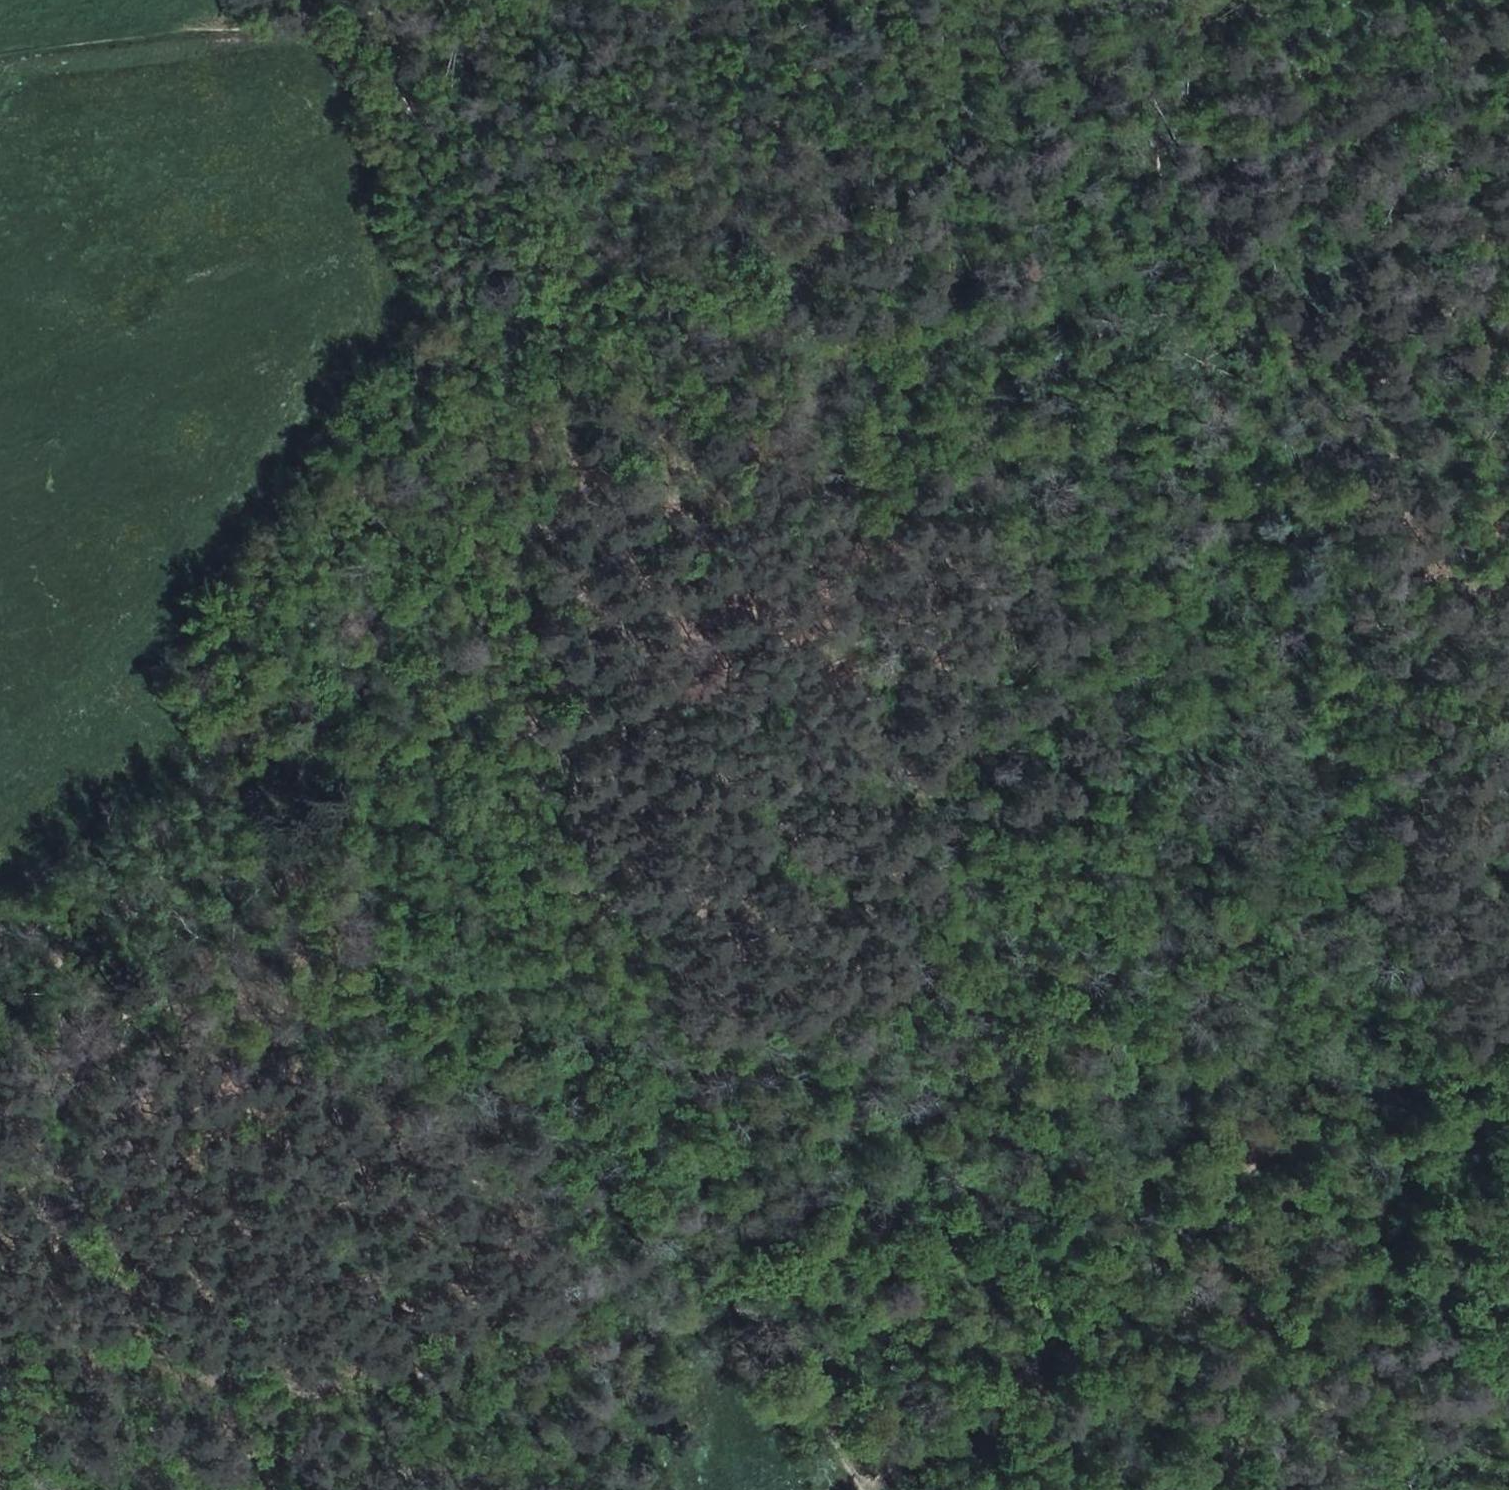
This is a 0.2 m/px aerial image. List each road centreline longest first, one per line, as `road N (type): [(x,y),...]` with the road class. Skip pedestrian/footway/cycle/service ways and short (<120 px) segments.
road 1 (track): [(1508,1013),(1260,1159),(1168,1267),(1073,1348),(1011,1424),(869,1474)]
road 2 (track): [(0,61),(259,32),(381,0)]

